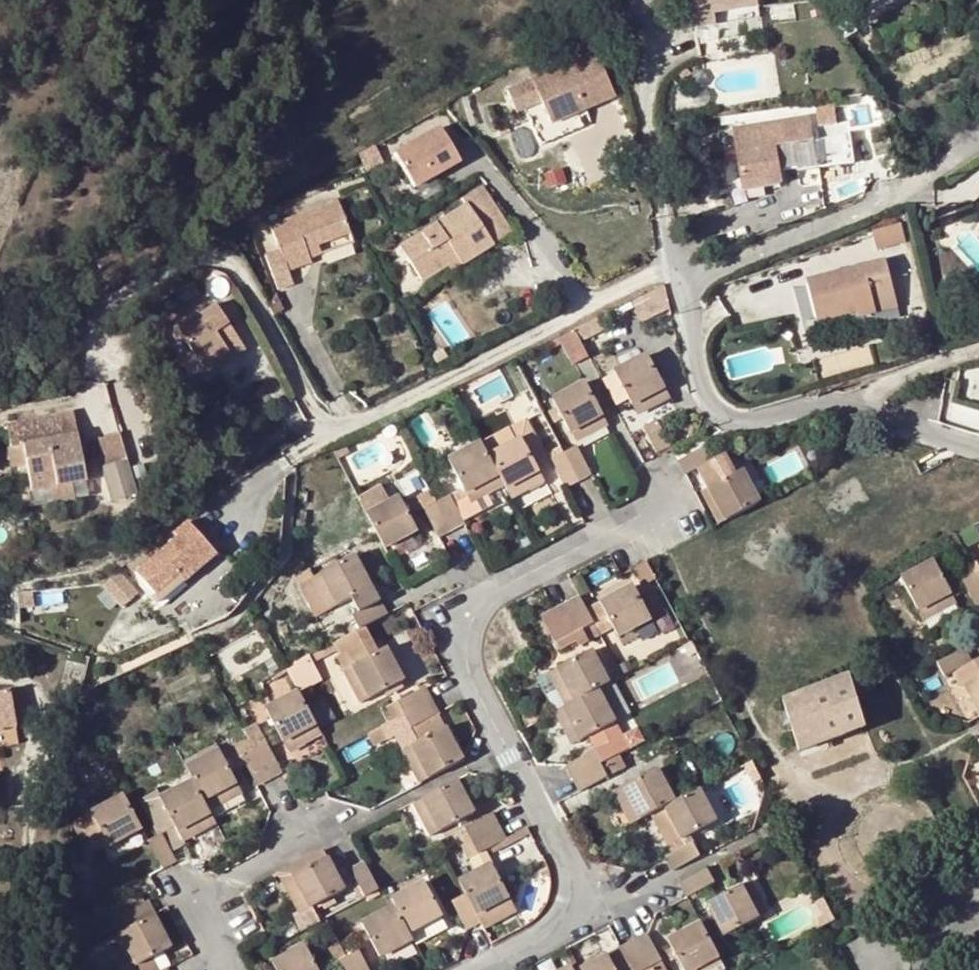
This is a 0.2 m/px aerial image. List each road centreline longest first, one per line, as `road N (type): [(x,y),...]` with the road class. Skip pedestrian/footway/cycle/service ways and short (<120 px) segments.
road 1 (residential): [(679,268),(638,280),(338,427),(306,403),(237,270),(200,257),(101,312),(93,382)]
road 2 (residential): [(664,508),(499,592),(473,615),(464,635),(479,694),(571,873),(567,912),(547,943),(498,969)]
road 3 (residential): [(681,284),(701,399),(718,419),(743,422),(842,401),(978,448)]
road 4 (residential): [(978,141),(681,284)]
road 5 (residential): [(237,969),(196,893),(346,819)]
road 6 (residential): [(643,98),(679,268)]

